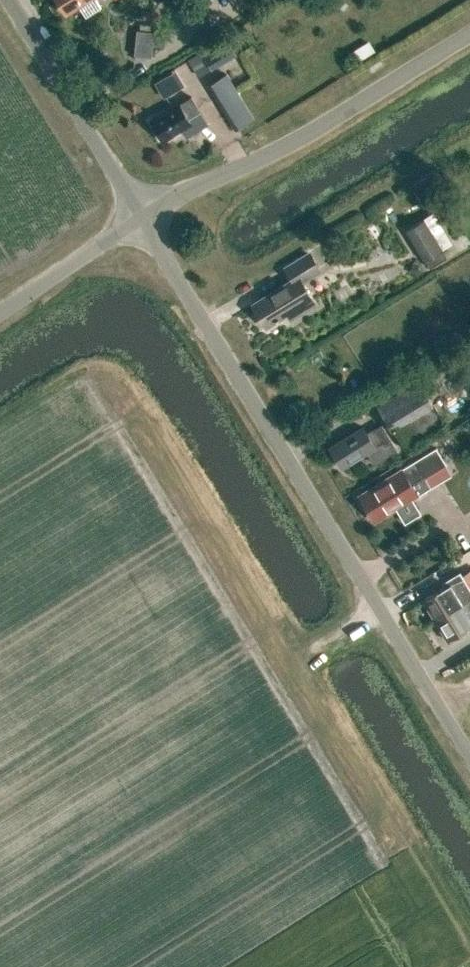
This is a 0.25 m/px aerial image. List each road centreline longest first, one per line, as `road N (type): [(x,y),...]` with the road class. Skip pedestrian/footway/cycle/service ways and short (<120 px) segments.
road 1 (unclassified): [(469,757),(143,216)]
road 2 (unclassified): [(143,216),(307,133),(469,30)]
road 3 (unclassified): [(143,216),(11,0)]
road 4 (unclassified): [(0,311),(143,216)]

